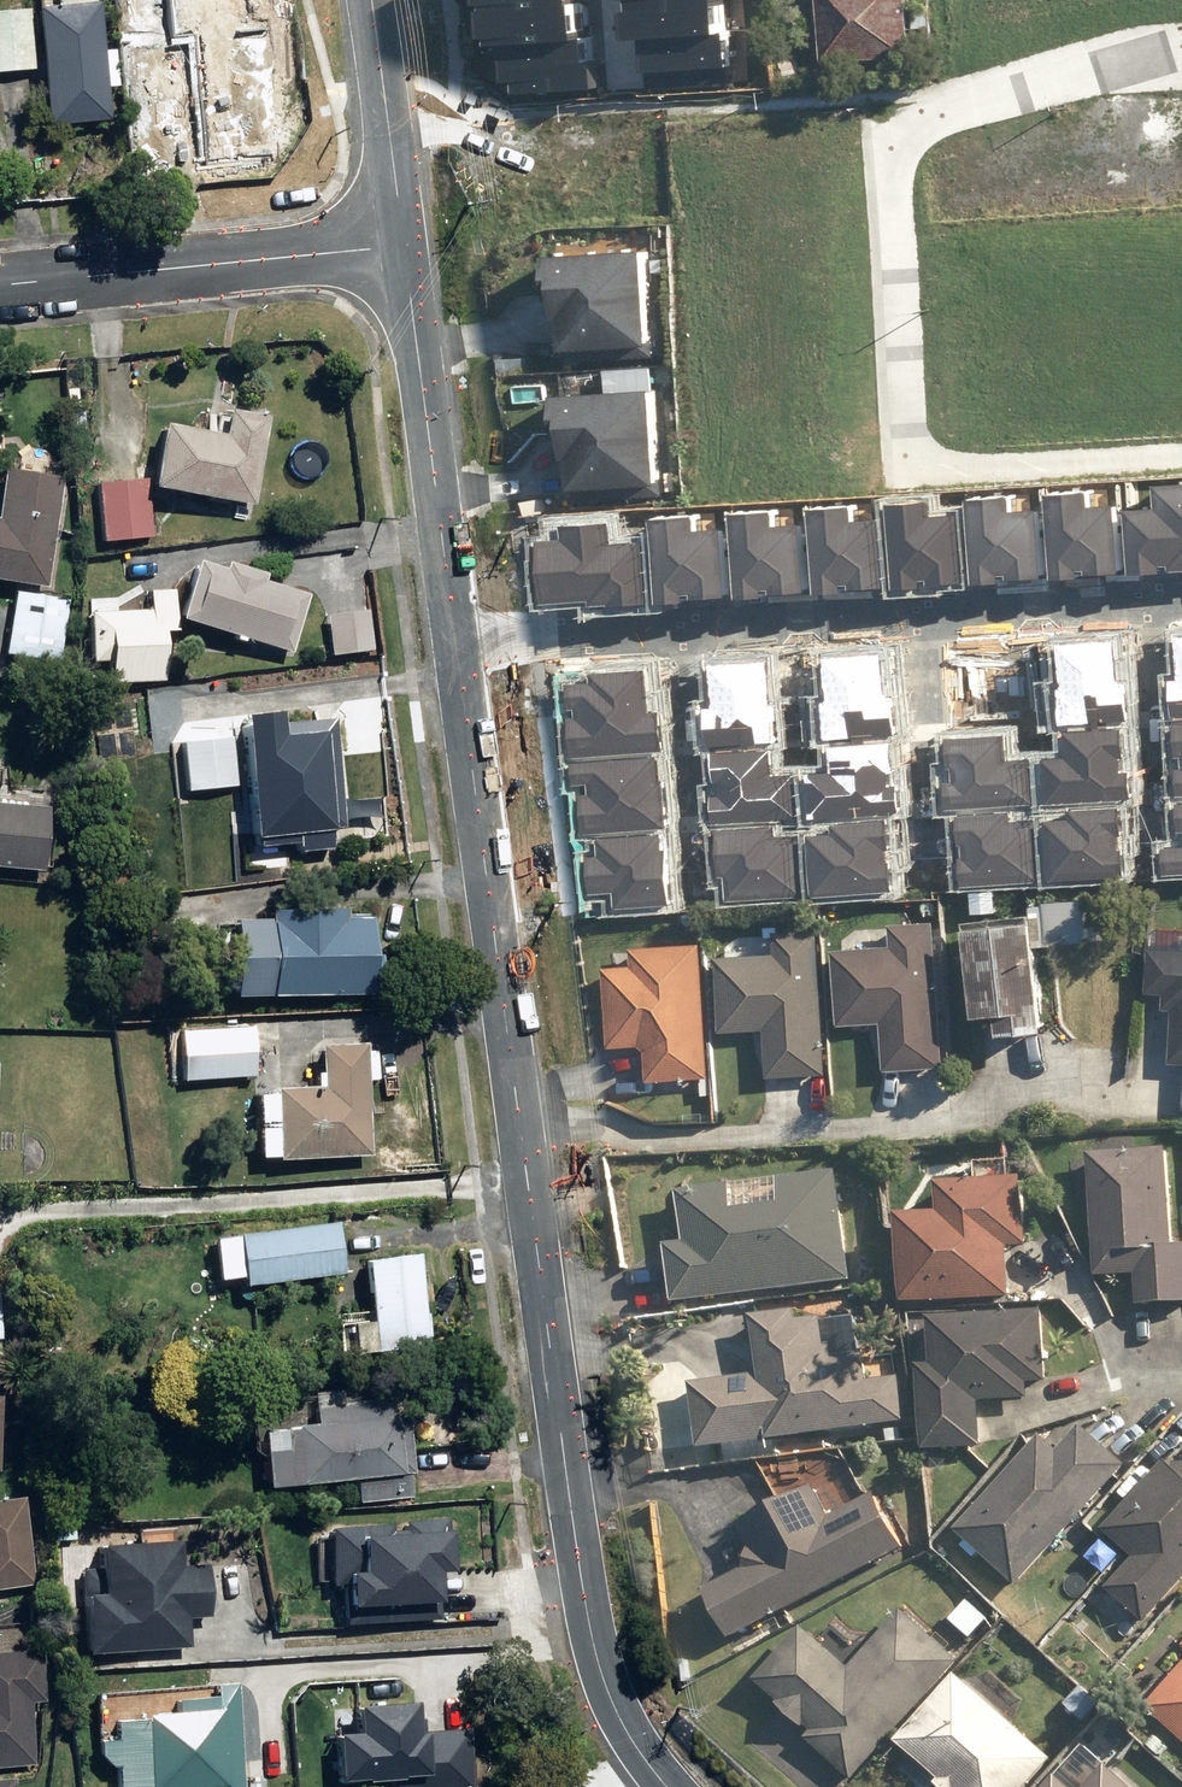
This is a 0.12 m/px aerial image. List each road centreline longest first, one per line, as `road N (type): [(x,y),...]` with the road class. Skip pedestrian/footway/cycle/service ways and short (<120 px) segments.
road 1 (residential): [(665,1786),(611,1698),(584,1581),(414,239)]
road 2 (residential): [(1181,51),(913,132),(894,153),(891,181),(916,461),(949,474),(1181,456)]
road 3 (residential): [(0,283),(414,239)]
road 4 (residential): [(414,239),(382,0)]

